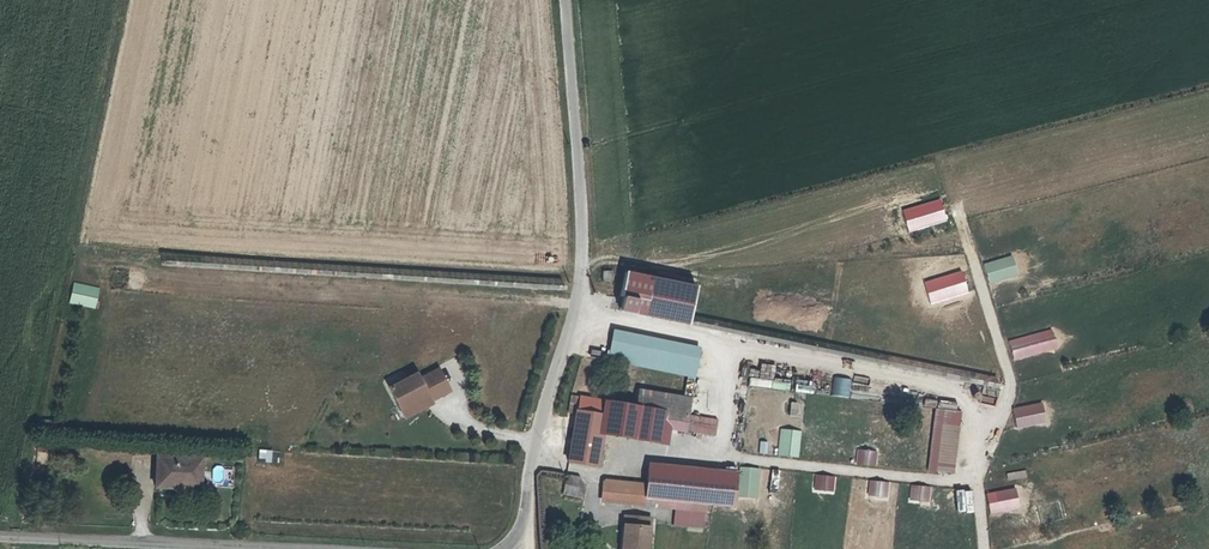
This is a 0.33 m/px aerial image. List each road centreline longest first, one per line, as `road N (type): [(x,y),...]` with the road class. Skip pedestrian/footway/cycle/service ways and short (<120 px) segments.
road 1 (unclassified): [(512,548),(524,539),(539,446),(573,339),(587,238),(568,0)]
road 2 (track): [(576,316),(970,396),(978,414),(971,479),(935,483)]
road 3 (unclassified): [(0,541),(166,548)]

